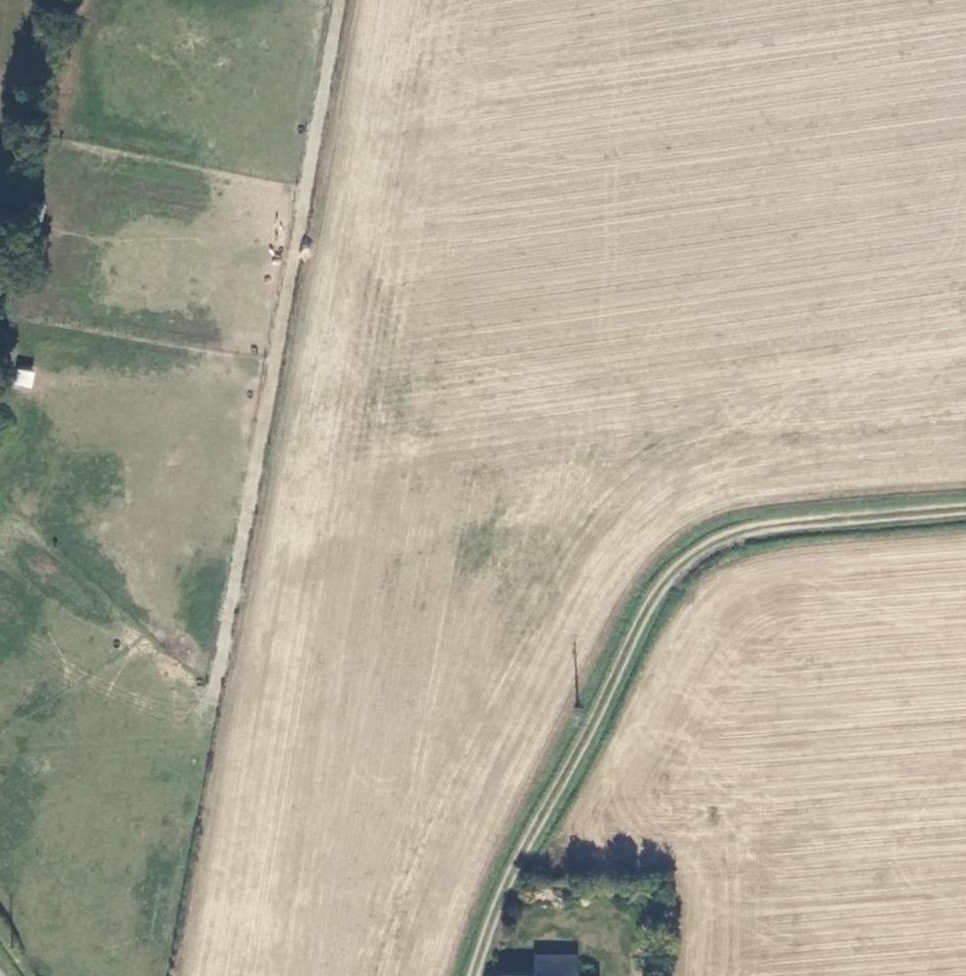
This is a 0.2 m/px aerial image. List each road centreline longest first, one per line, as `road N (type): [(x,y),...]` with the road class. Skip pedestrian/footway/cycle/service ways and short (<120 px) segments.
road 1 (track): [(478,975),(517,851),(667,570),(702,541),(755,525),(965,507)]

